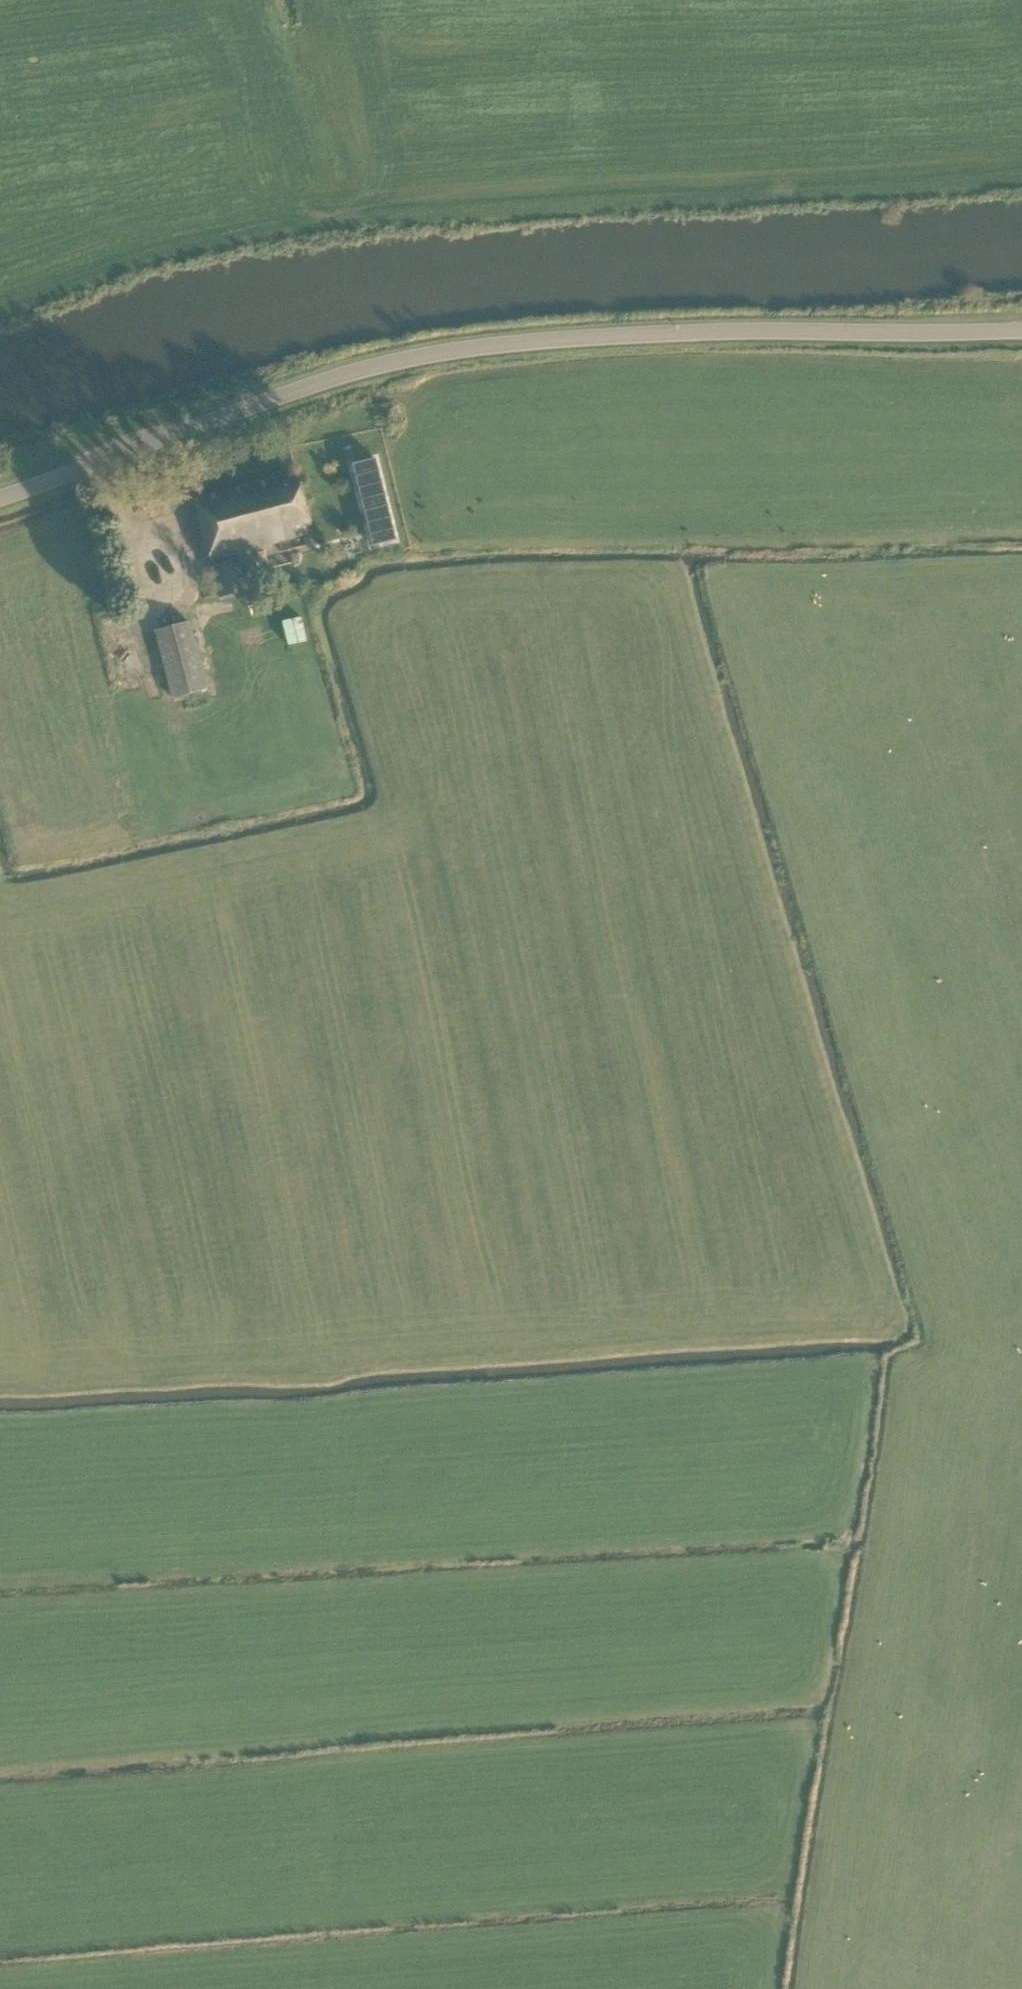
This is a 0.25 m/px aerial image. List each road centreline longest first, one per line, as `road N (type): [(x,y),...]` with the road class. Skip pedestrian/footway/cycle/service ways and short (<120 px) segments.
road 1 (tertiary): [(0,497),(323,381),(444,351),(648,334),(1021,330)]

